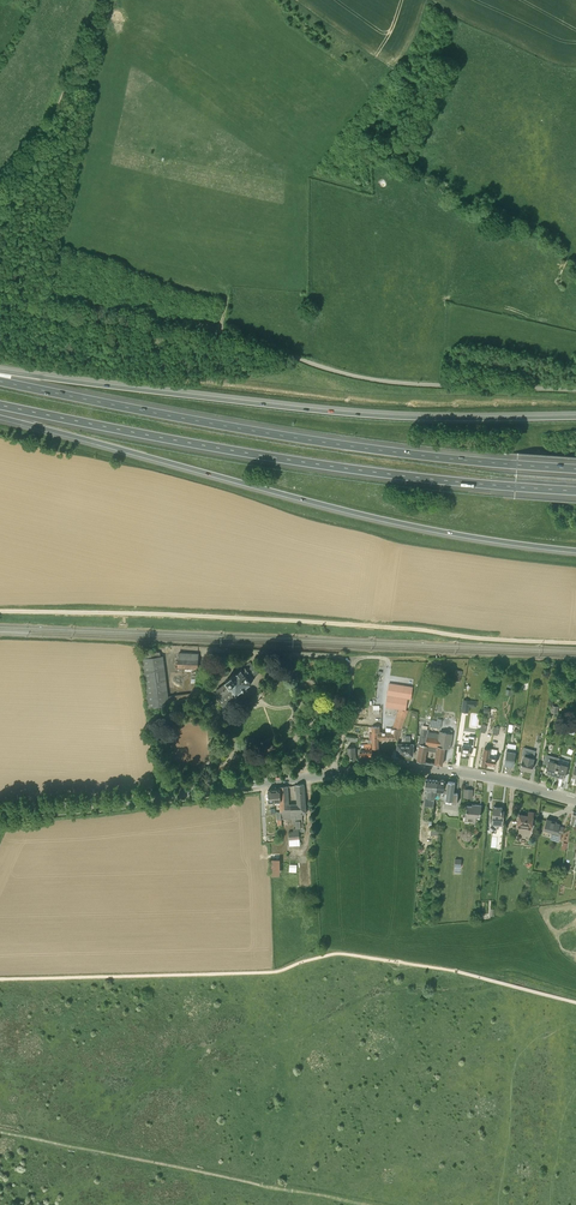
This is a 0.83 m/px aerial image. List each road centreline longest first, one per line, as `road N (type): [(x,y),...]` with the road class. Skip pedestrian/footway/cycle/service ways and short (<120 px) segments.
road 1 (motorway): [(0,417),(355,512),(575,550)]
road 2 (unclassified): [(575,390),(384,380),(206,330),(0,310)]
road 3 (motorway): [(0,405),(346,469),(575,491)]
road 4 (motorway): [(575,467),(275,433),(0,381)]
road 5 (tertiary): [(575,800),(483,776),(398,769),(0,810)]
road 6 (motorway): [(575,416),(274,406),(0,372)]
road 7 (track): [(0,612),(287,621),(575,643)]
road 8 (track): [(0,204),(45,136),(104,0)]

